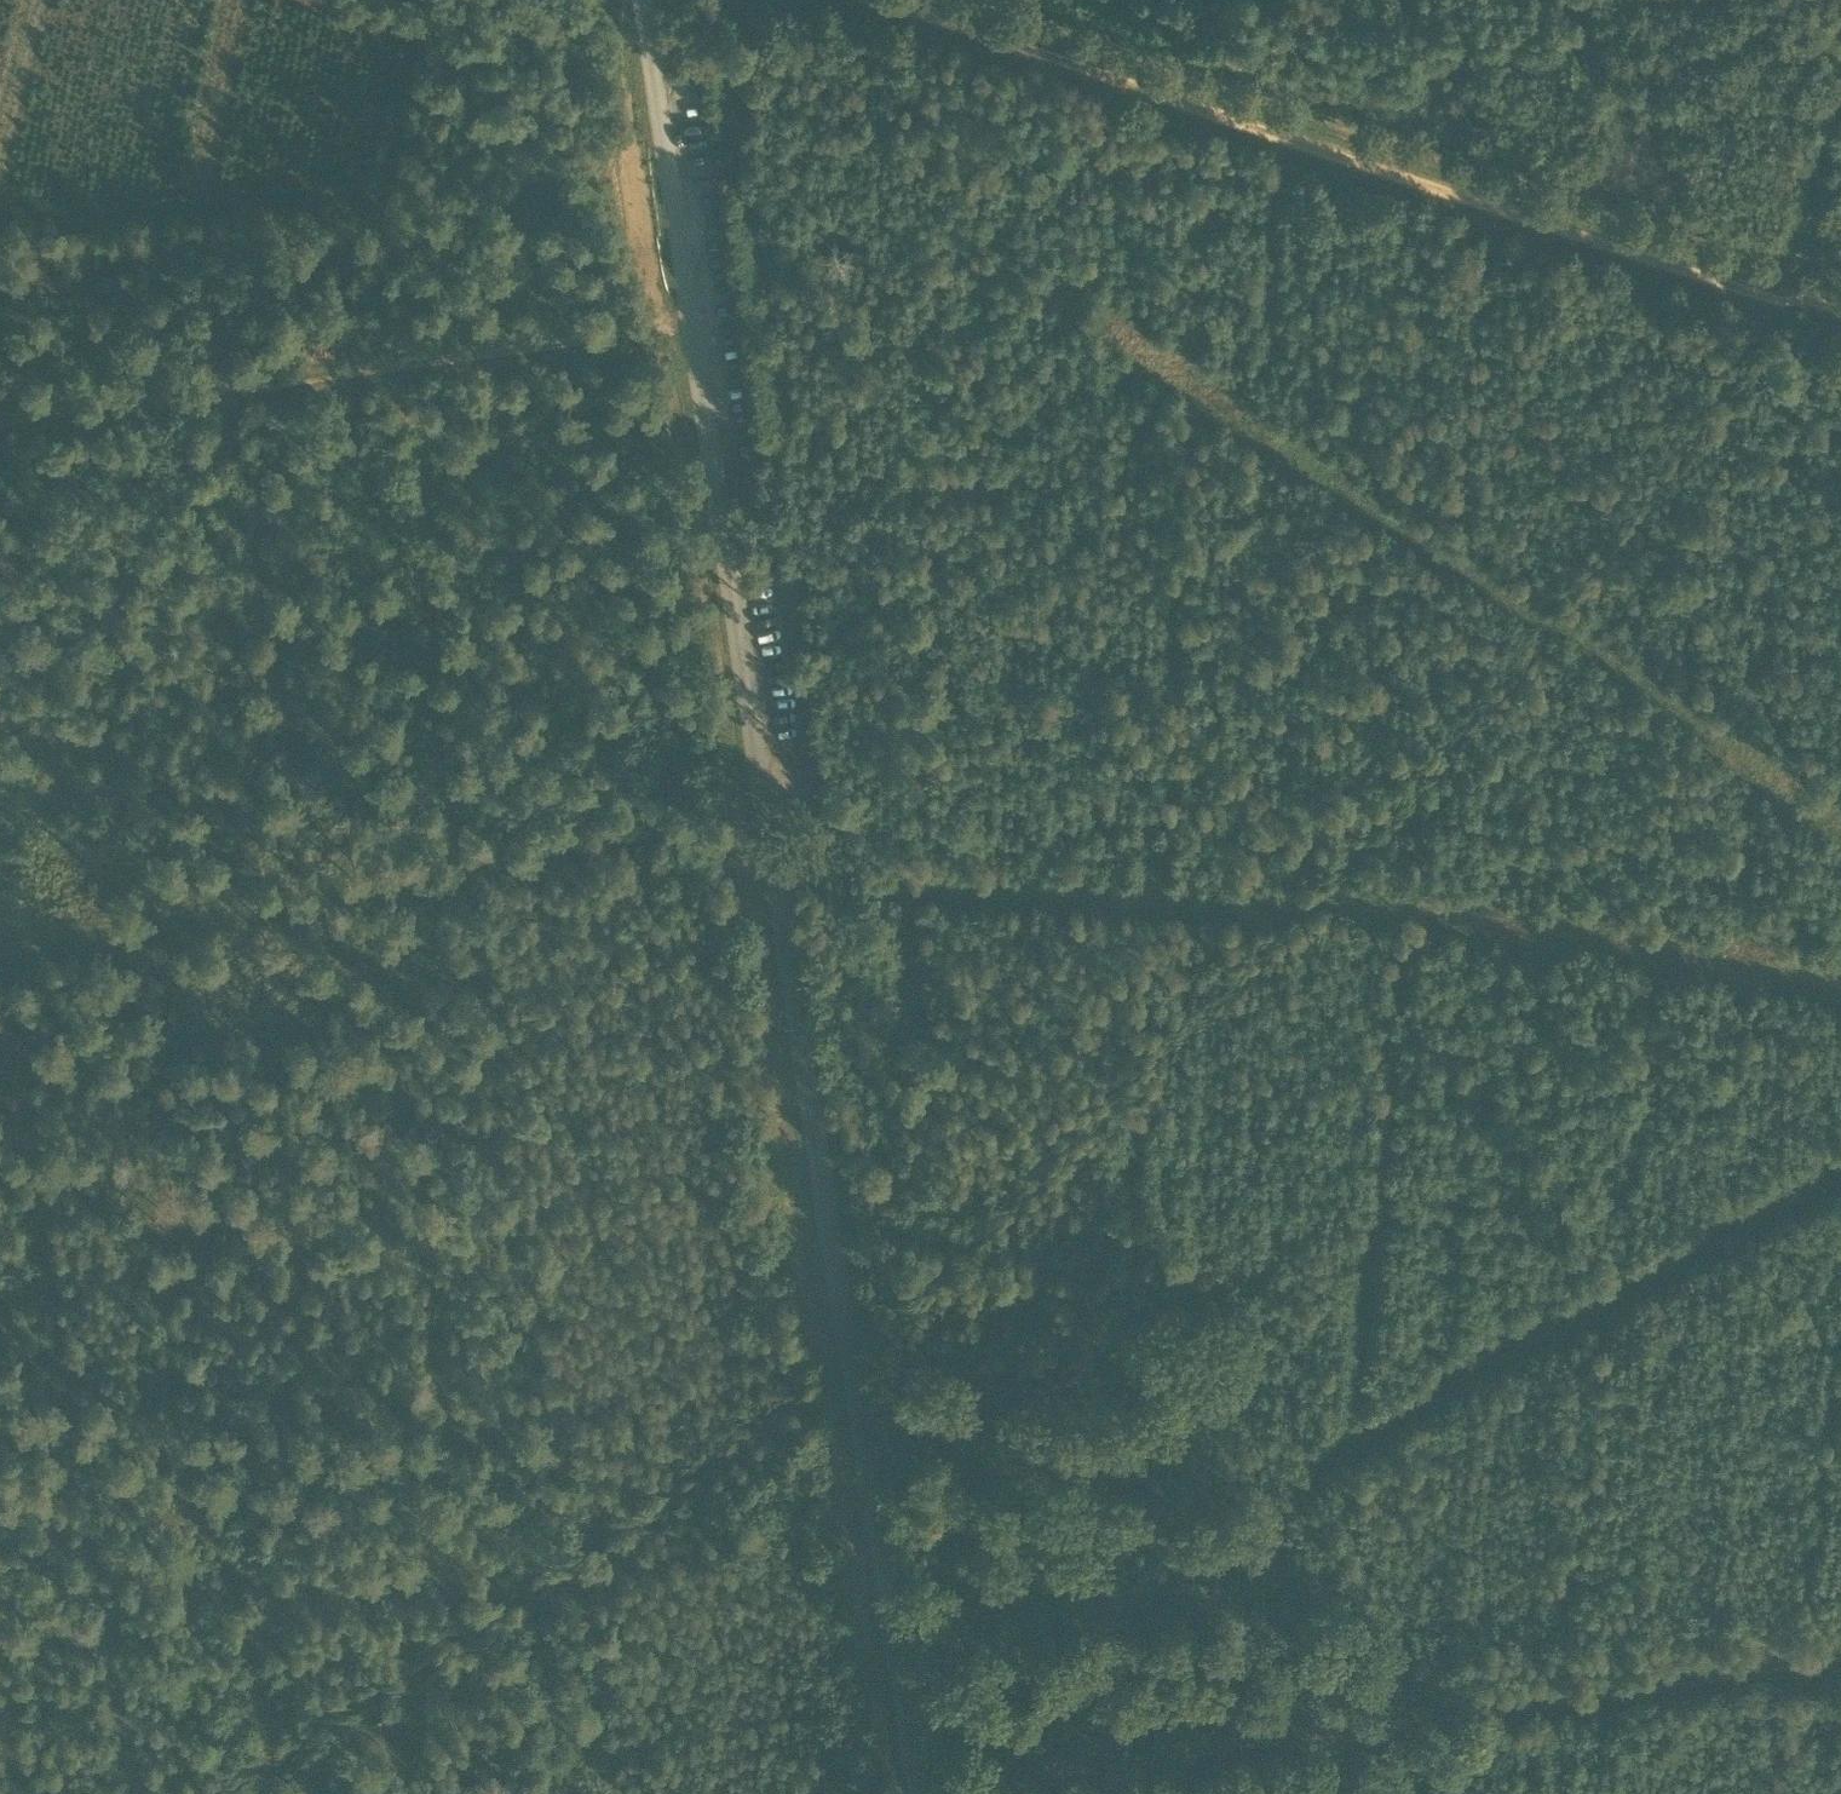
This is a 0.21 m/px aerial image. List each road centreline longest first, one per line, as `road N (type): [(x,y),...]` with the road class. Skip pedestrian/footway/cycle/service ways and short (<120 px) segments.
road 1 (unclassified): [(639,0),(921,1793)]
road 2 (track): [(807,1793),(1840,1648)]
road 3 (track): [(1840,304),(952,0)]
road 4 (track): [(687,312),(0,410)]

